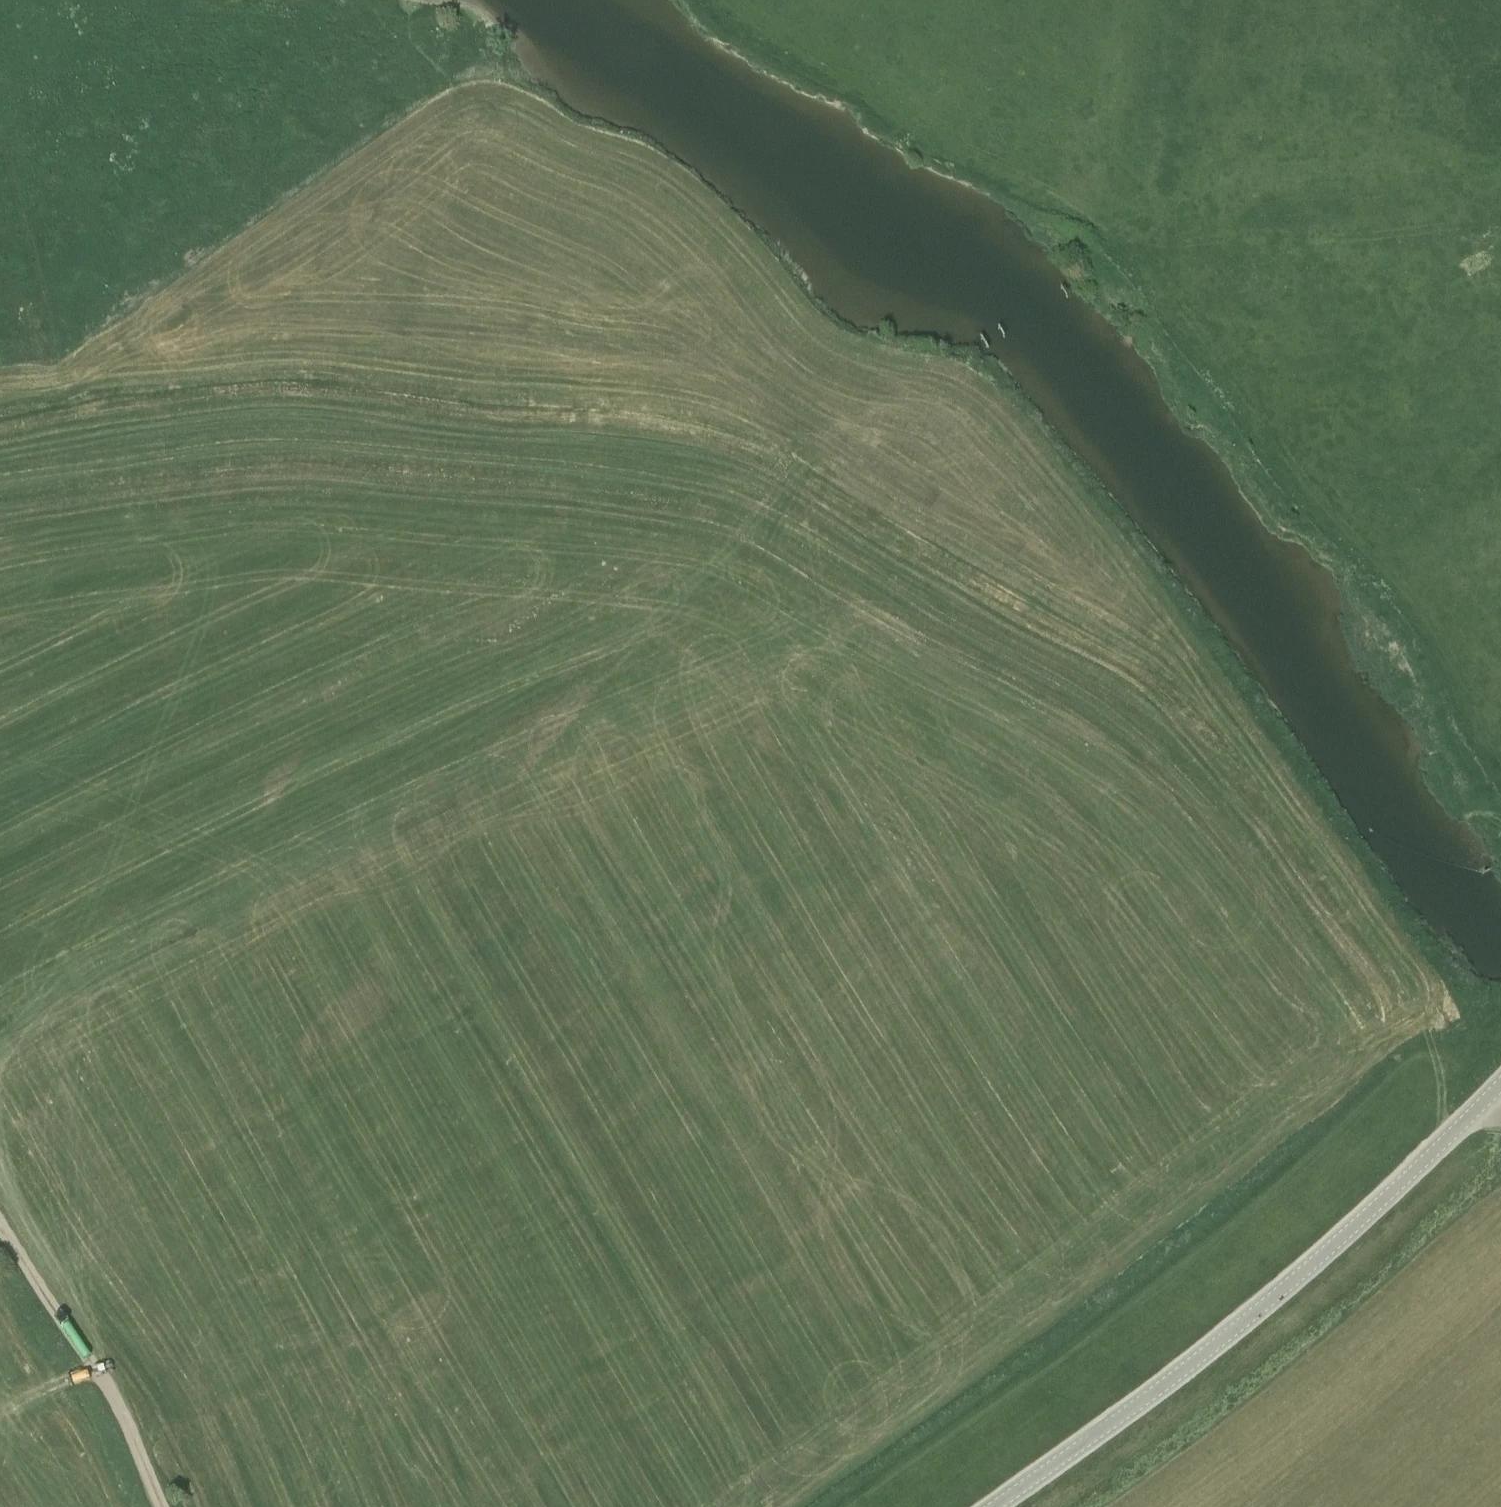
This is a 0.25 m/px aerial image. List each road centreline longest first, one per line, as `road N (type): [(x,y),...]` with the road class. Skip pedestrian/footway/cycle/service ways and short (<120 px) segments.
road 1 (tertiary): [(1002,1506),(1166,1392),(1288,1292),(1408,1185),(1500,1088)]
road 2 (track): [(164,1506),(97,1374),(0,1230)]

